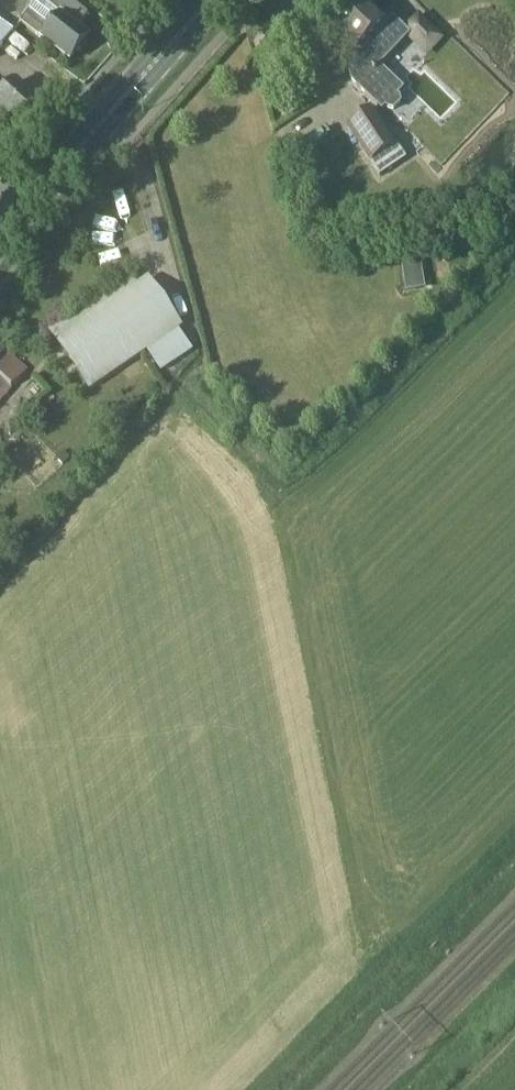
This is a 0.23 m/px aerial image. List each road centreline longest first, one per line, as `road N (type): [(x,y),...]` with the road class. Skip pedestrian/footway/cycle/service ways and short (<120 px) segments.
road 1 (secondary): [(0,241),(213,0)]

